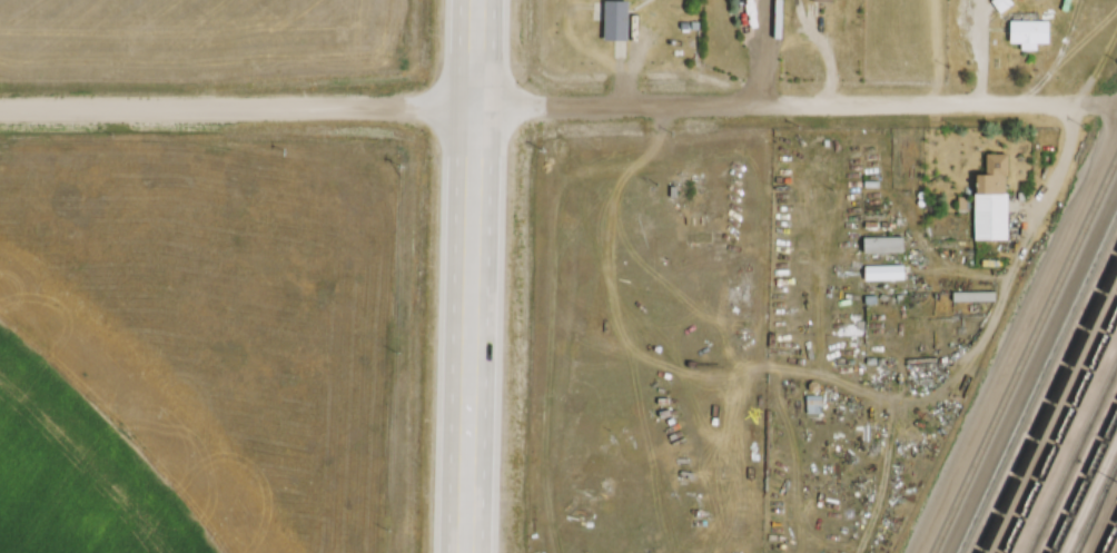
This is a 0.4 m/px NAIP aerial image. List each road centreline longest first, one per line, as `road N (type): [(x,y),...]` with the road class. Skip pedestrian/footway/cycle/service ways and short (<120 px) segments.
road 1 (residential): [(1069,103),(0,109)]
road 2 (trunk): [(464,552),(472,106)]

